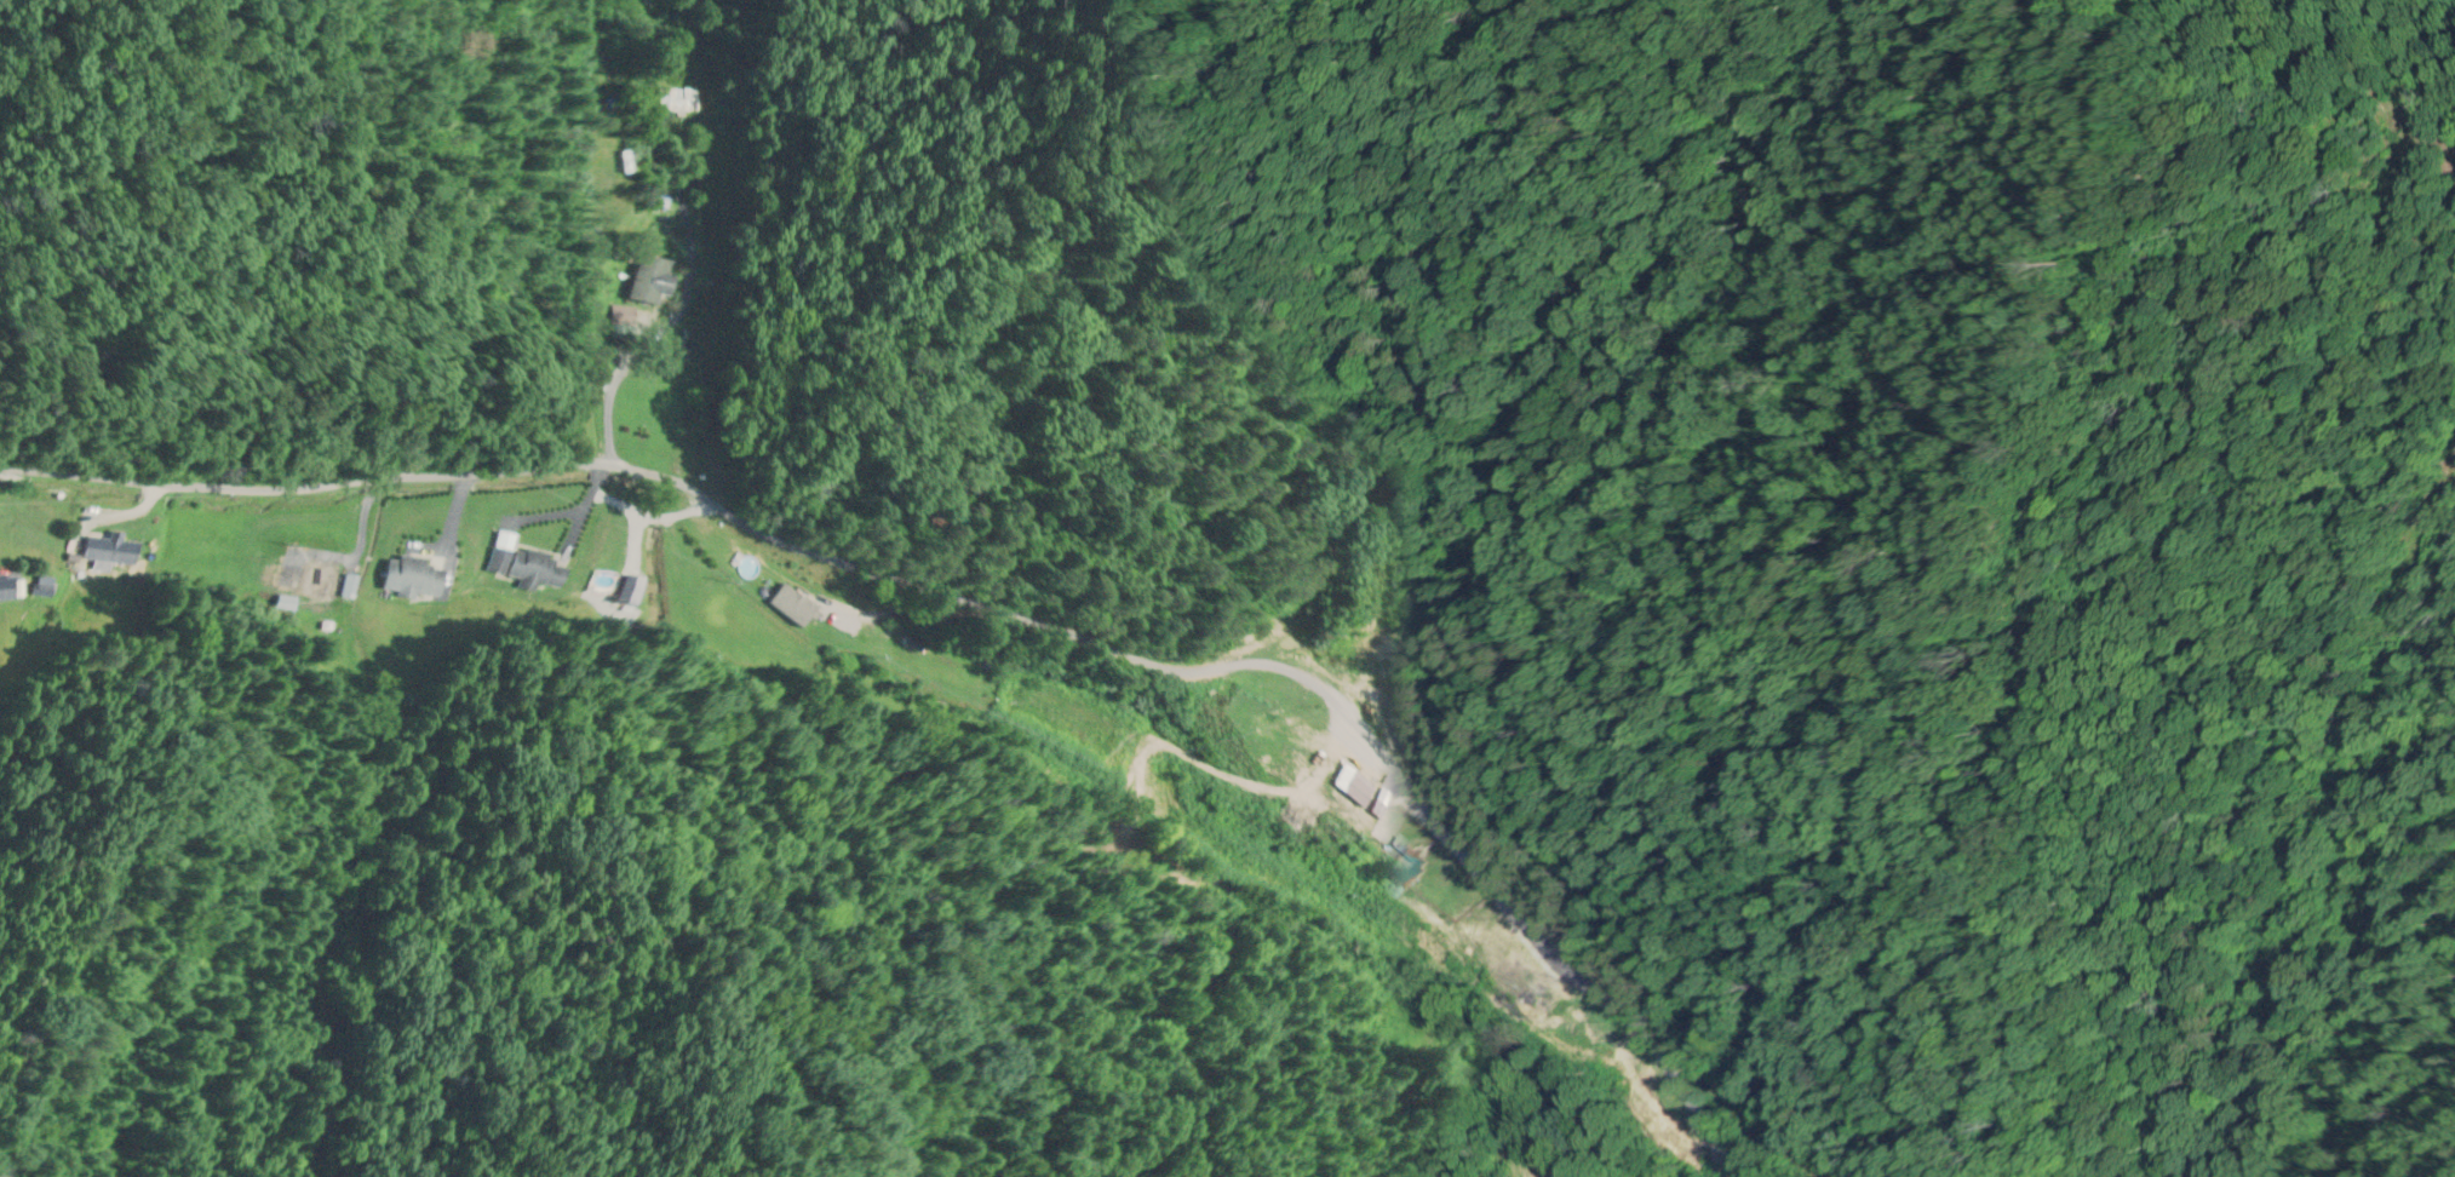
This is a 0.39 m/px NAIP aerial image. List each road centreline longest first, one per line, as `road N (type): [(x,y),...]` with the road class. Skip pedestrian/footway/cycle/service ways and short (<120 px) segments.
road 1 (residential): [(1771,1176),(1653,1033),(1296,678),(1255,666),(1181,673),(1134,665),(779,544),(683,489),(615,469),(257,492),(0,472)]

